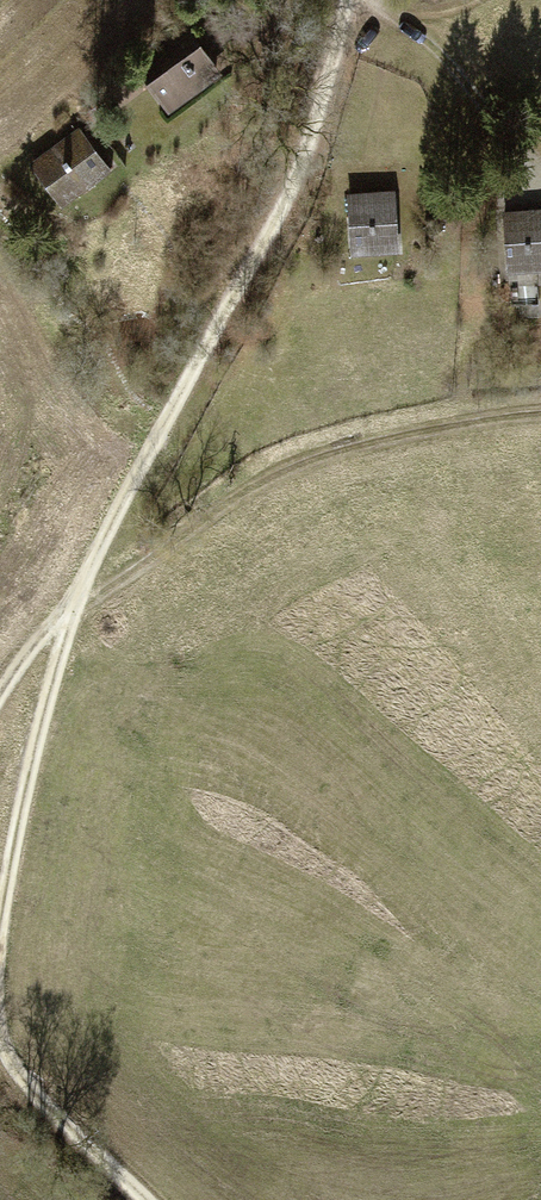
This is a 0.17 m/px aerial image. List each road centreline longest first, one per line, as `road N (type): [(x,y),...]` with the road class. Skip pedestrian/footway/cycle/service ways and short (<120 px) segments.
road 1 (track): [(0,694),(44,633),(74,612),(204,372),(332,0)]
road 2 (track): [(74,612),(282,472),(412,433),(540,415)]
road 3 (track): [(74,612),(44,707),(0,923)]
road 4 (track): [(540,171),(471,79),(392,0)]
road 5 (track): [(0,1033),(15,1071),(148,1199)]

